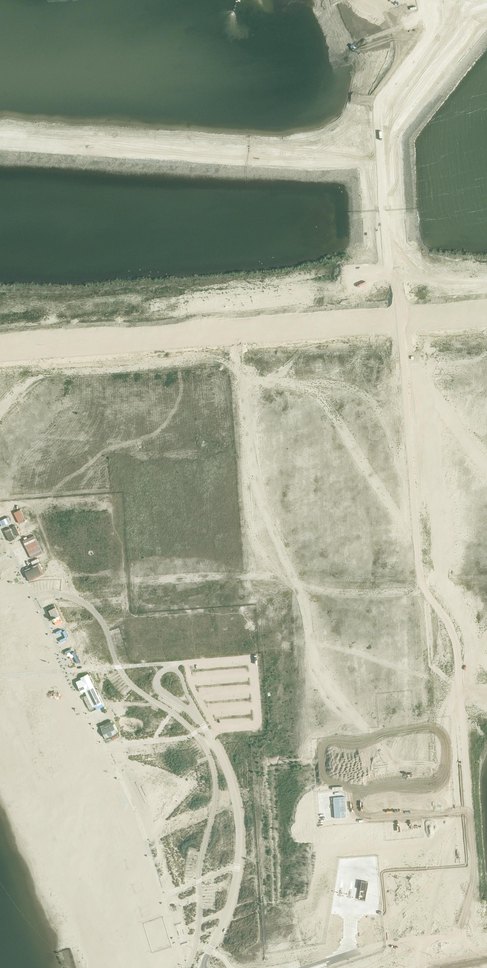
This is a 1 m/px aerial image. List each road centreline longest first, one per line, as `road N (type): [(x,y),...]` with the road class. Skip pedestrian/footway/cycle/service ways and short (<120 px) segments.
road 1 (tertiary): [(431,967),(389,342)]
road 2 (tertiary): [(368,343),(403,967)]
road 3 (unclassified): [(204,967),(230,902),(239,831),(224,765),(193,709)]

